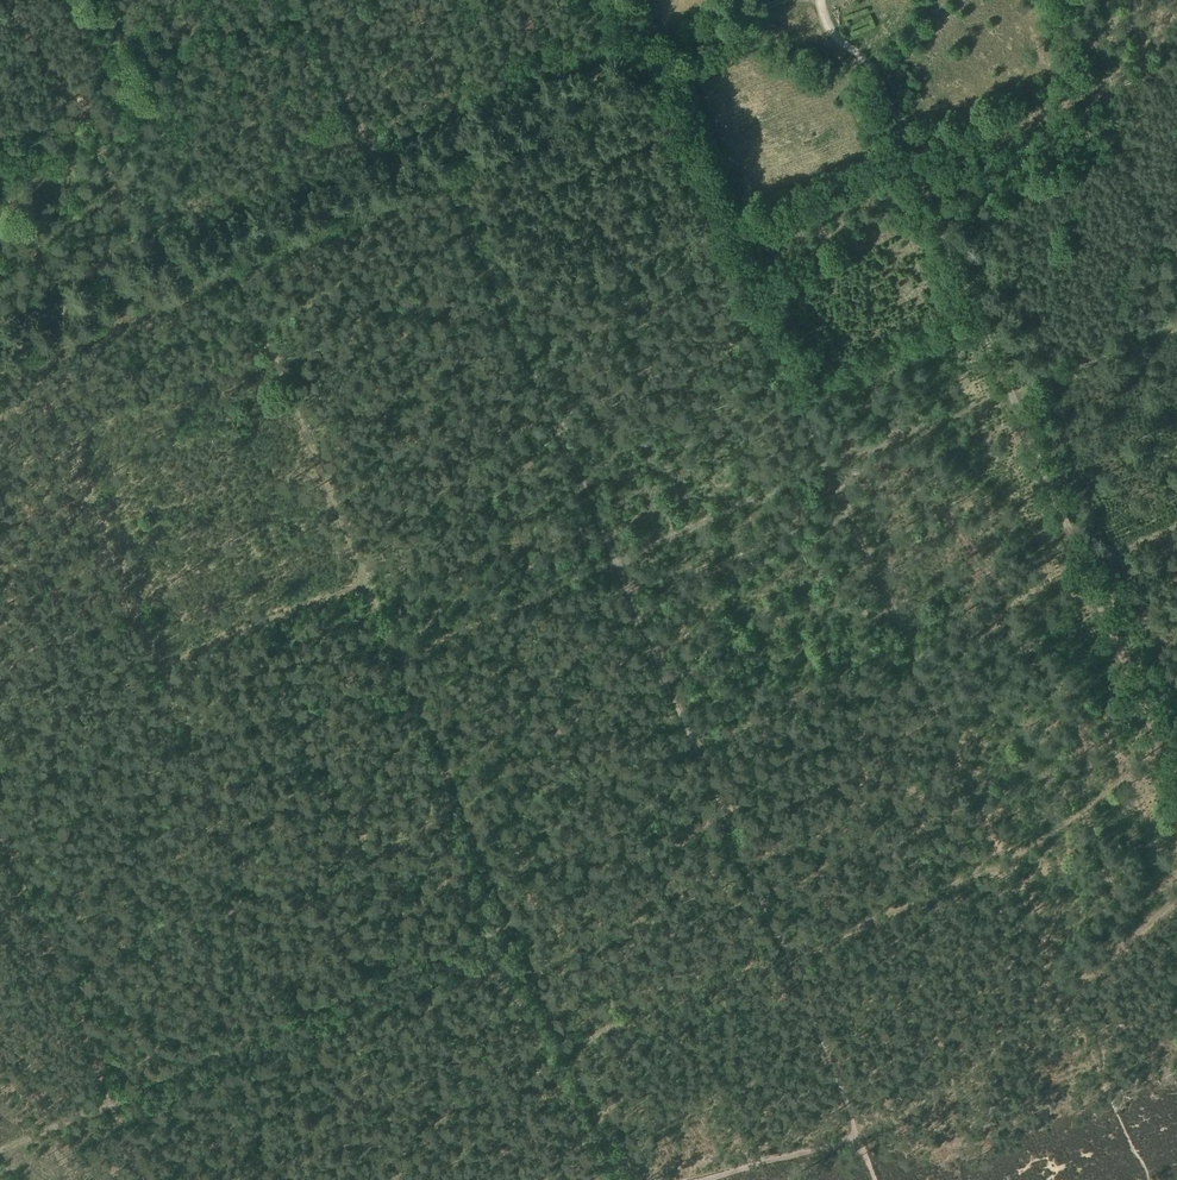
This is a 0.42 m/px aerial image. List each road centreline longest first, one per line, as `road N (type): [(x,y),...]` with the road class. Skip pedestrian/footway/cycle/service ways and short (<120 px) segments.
road 1 (track): [(102,0),(401,666),(618,1179)]
road 2 (track): [(1176,777),(867,62),(831,33),(821,0)]
road 3 (track): [(401,666),(1176,323)]
road 4 (track): [(0,339),(647,55)]
road 5 (track): [(857,1139),(907,1124),(1176,909)]
road 6 (track): [(647,55),(770,0)]

